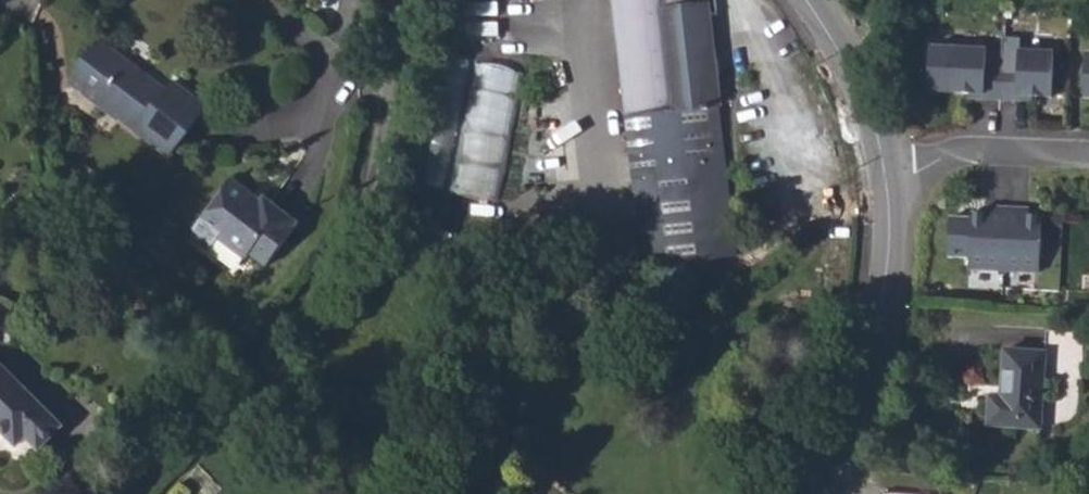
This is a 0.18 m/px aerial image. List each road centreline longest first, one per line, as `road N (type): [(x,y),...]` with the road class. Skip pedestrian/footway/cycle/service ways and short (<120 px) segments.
road 1 (tertiary): [(811,493),(876,330),(889,174)]
road 2 (residential): [(889,174),(974,148),(1088,153)]
road 3 (tertiary): [(889,174),(873,121),(807,0)]

